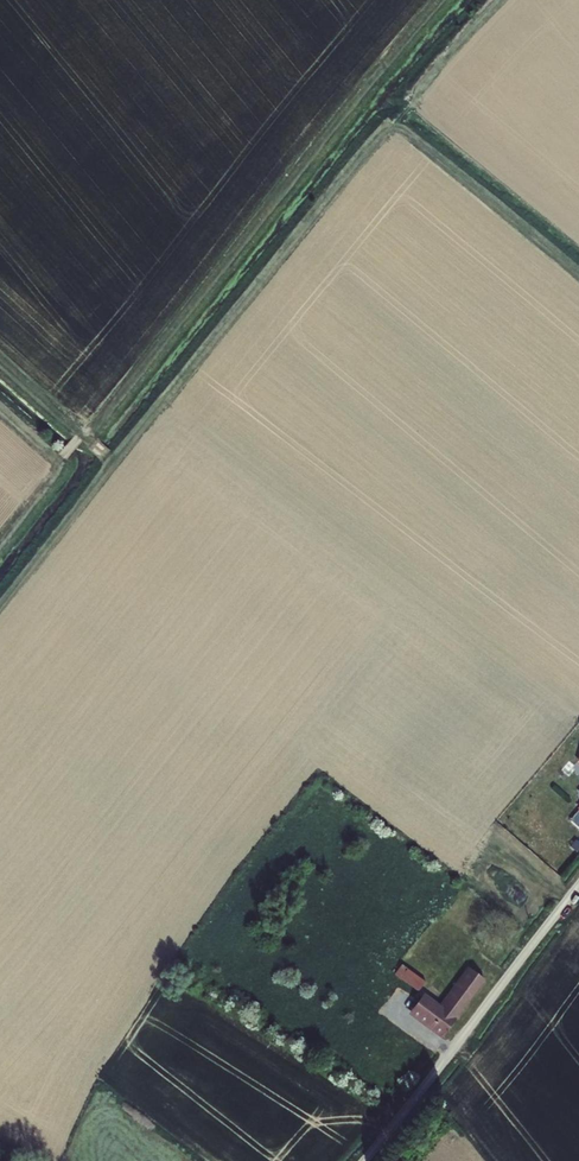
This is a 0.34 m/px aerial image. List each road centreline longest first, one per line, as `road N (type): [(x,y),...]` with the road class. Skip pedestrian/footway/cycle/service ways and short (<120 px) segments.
road 1 (unclassified): [(364,1160),(447,1070),(578,889)]

